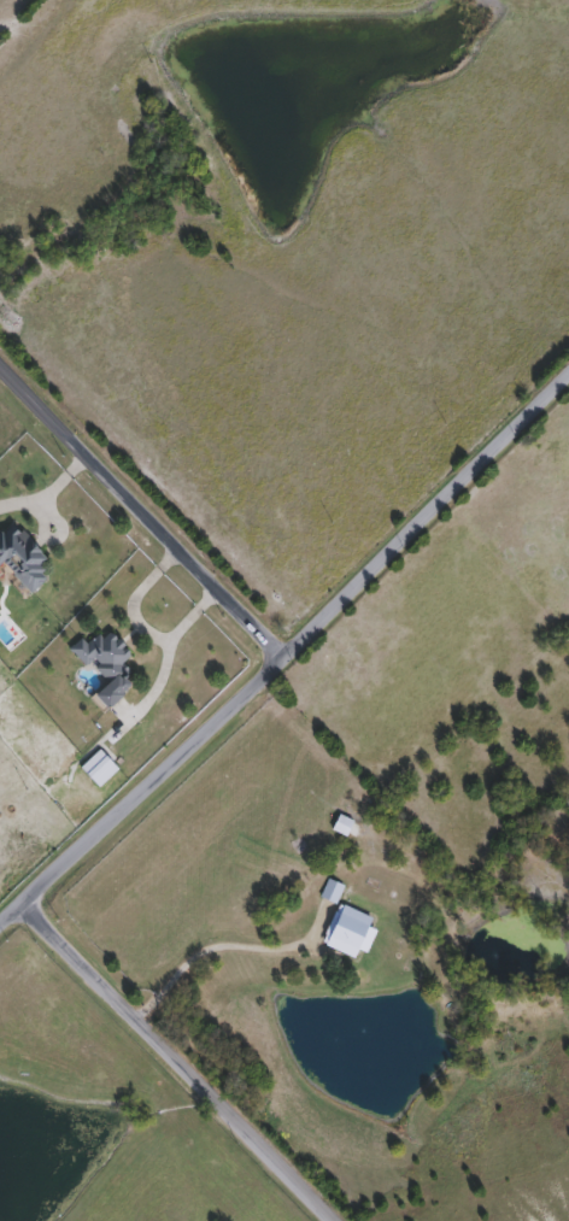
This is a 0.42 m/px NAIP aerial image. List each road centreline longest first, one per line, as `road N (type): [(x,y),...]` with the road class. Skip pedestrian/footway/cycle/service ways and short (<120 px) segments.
road 1 (tertiary): [(0,923),(284,658),(568,373)]
road 2 (residential): [(24,900),(335,1220)]
road 3 (tertiary): [(0,367),(284,658)]

